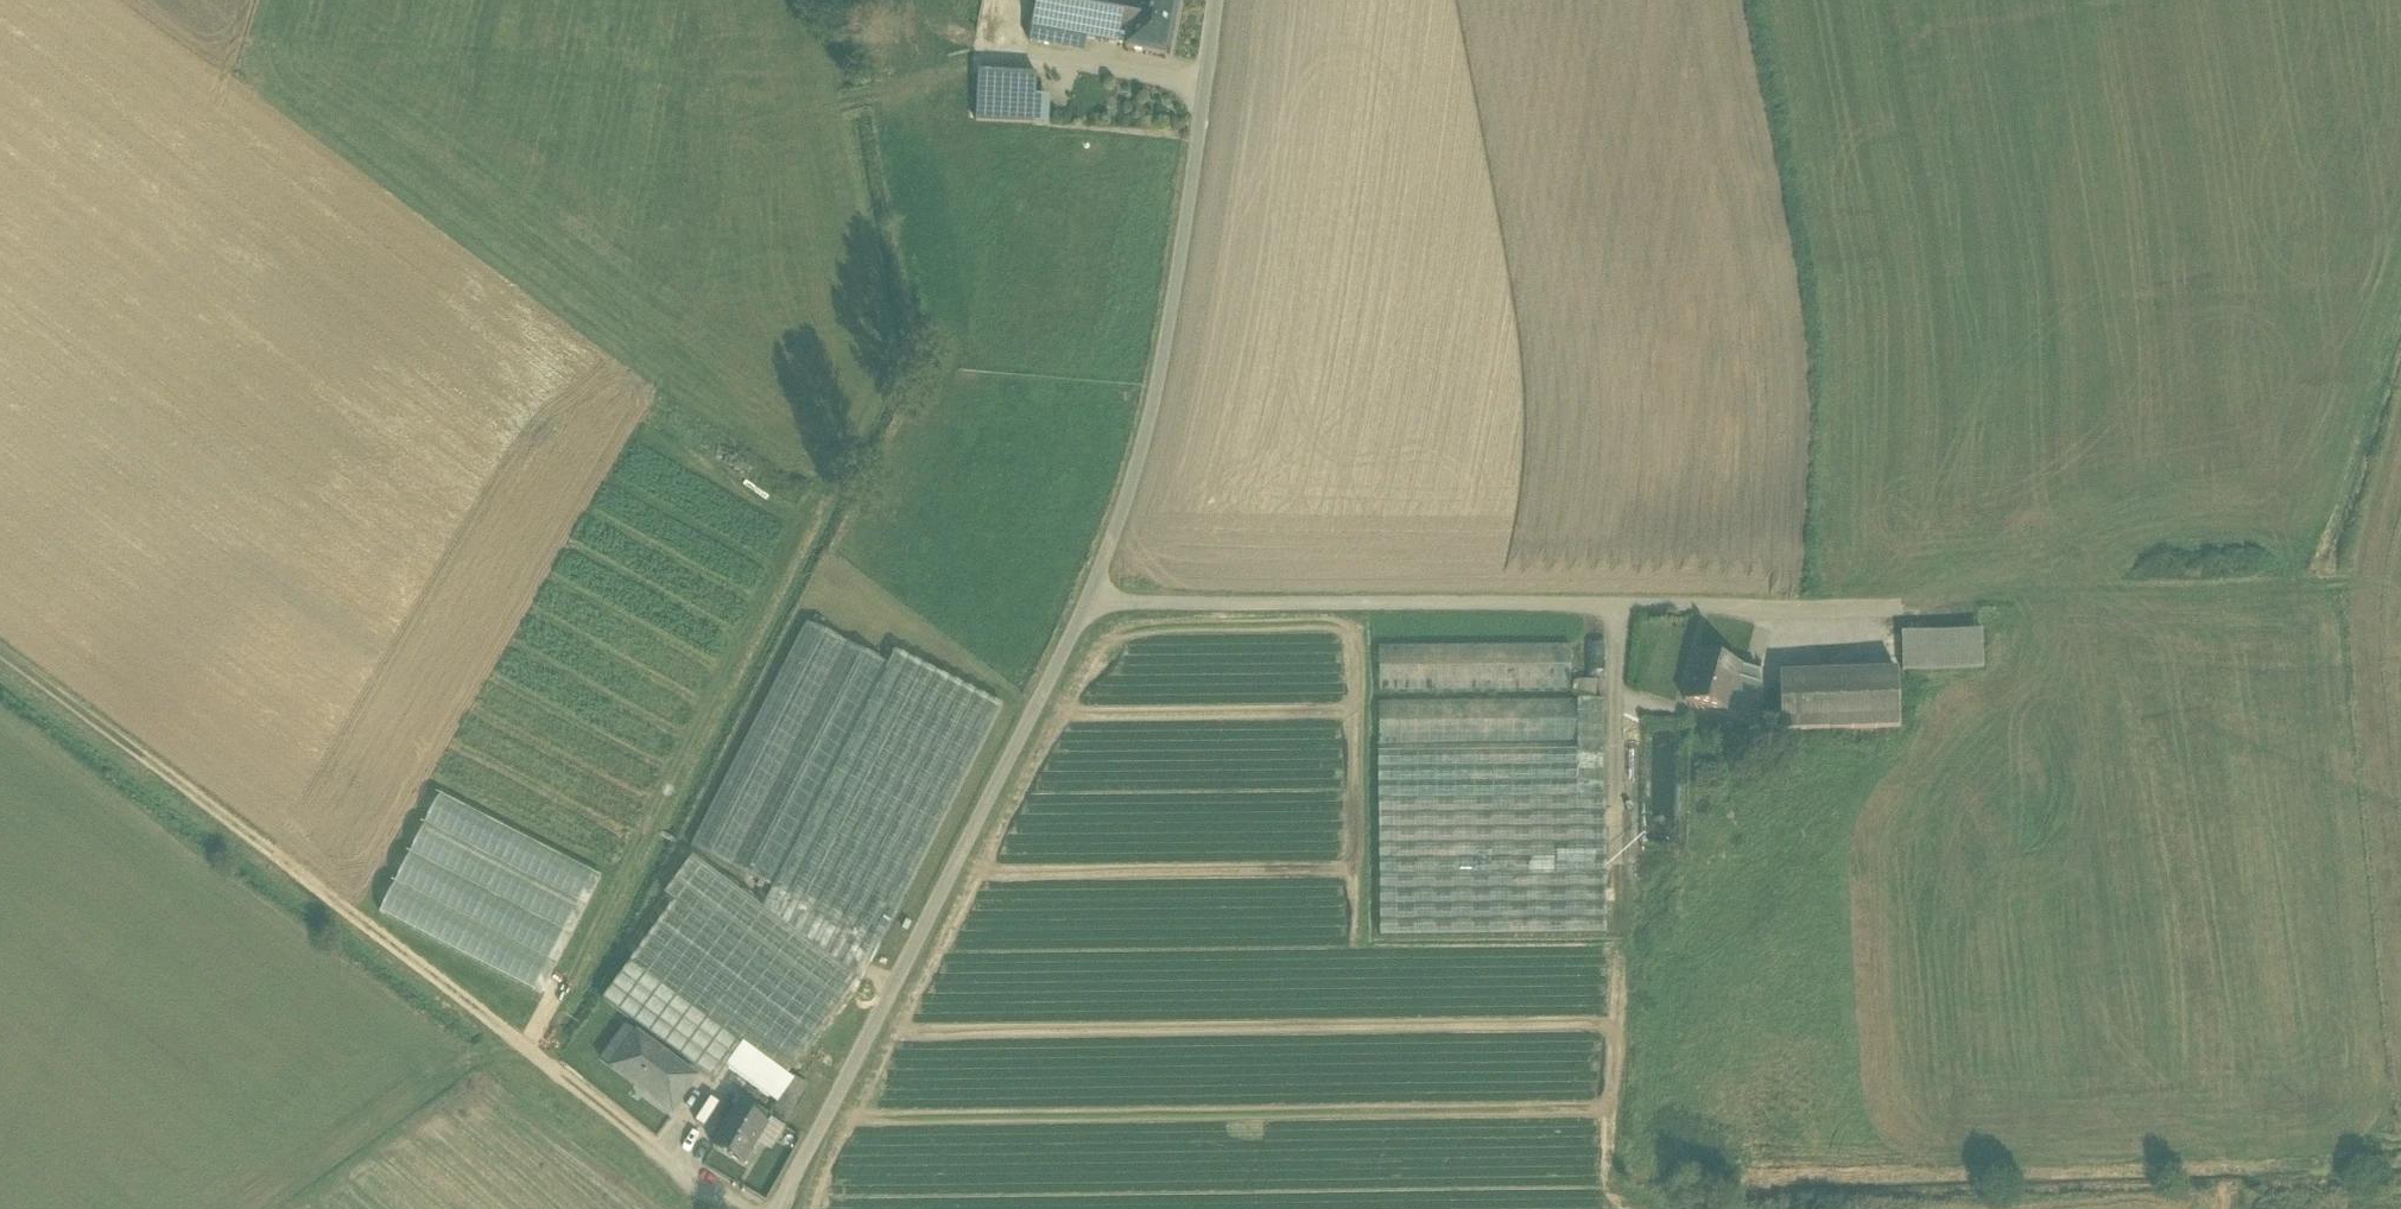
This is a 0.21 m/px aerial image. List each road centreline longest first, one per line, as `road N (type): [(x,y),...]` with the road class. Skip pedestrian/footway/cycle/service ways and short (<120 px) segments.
road 1 (track): [(738,1208),(0,654)]
road 2 (residential): [(1085,606),(1895,607)]
road 3 (residential): [(1085,606),(849,1093),(781,1208)]
road 4 (residential): [(1216,0),(1193,177),(1138,465),(1085,606)]
road 5 (track): [(1895,607),(2015,596),(2339,587)]

